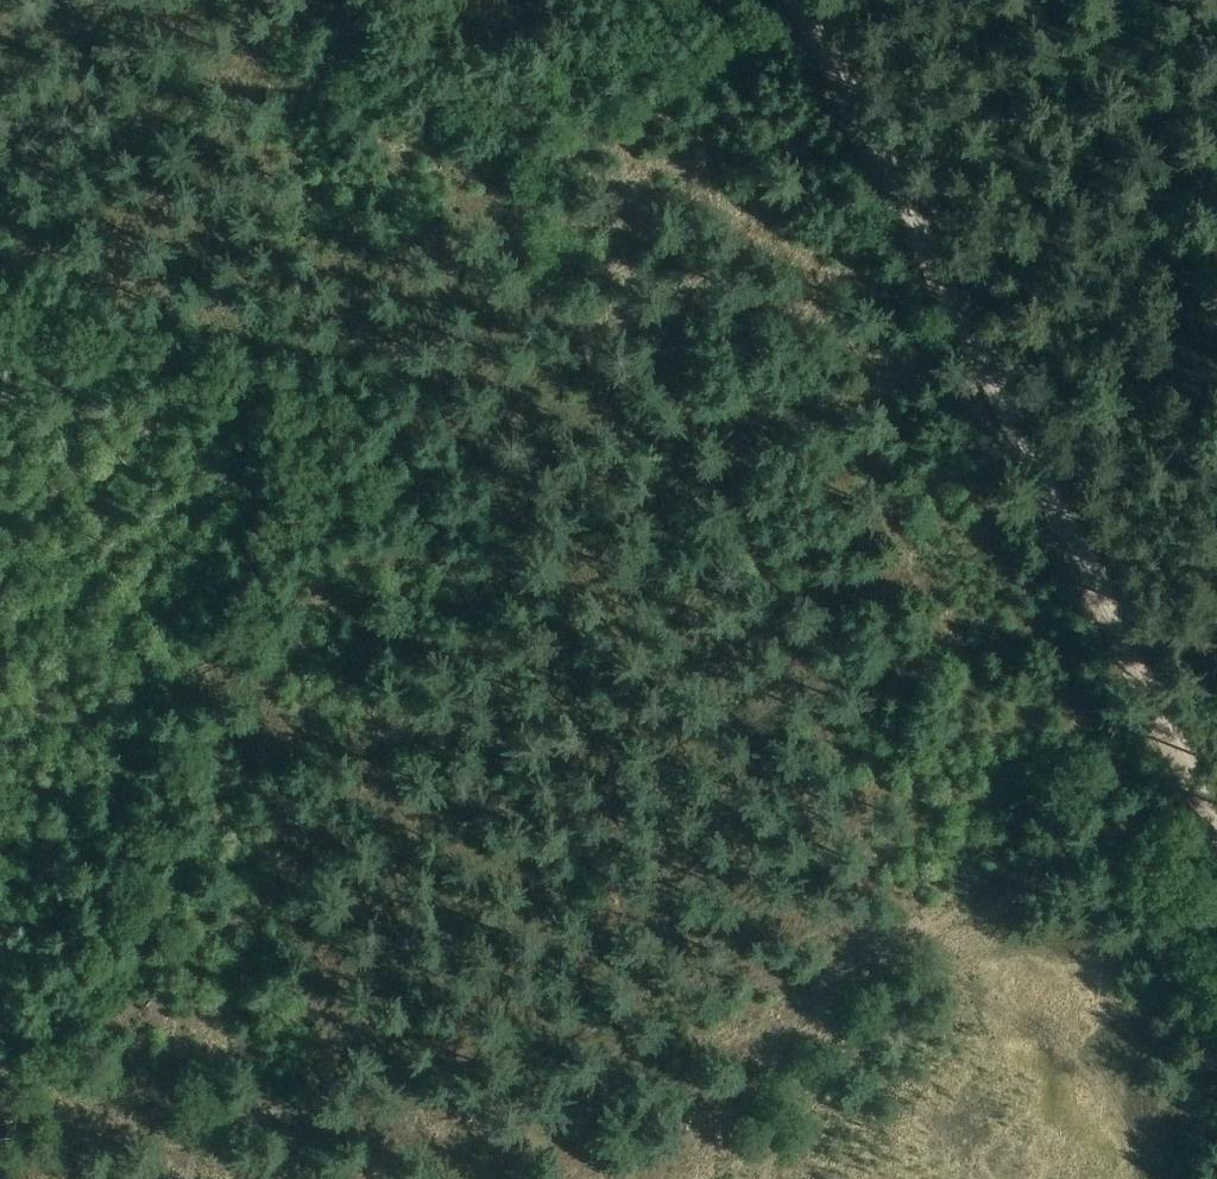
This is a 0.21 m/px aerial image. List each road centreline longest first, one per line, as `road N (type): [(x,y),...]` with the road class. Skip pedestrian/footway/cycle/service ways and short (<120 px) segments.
road 1 (track): [(800,0),(1216,830)]

